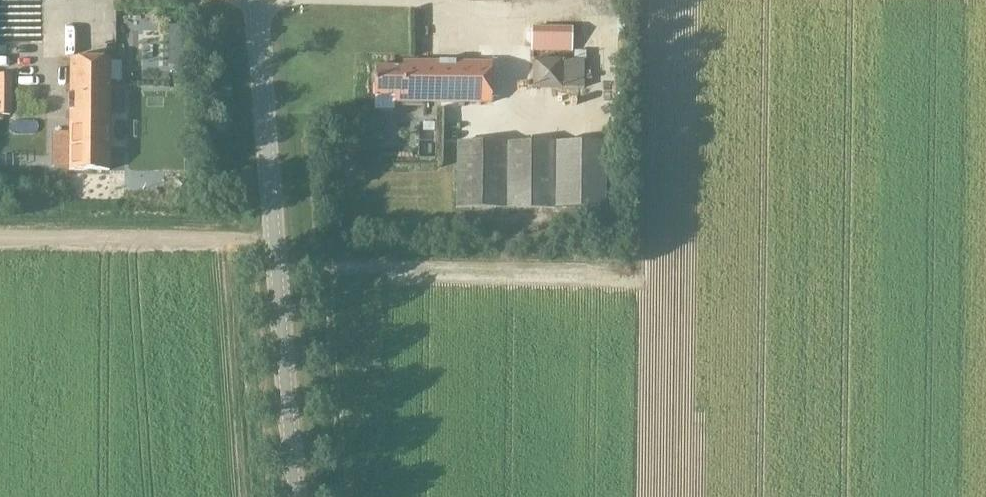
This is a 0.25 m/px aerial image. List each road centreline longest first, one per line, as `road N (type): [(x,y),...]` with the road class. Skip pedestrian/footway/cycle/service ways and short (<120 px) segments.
road 1 (unclassified): [(294,496),(255,0)]

